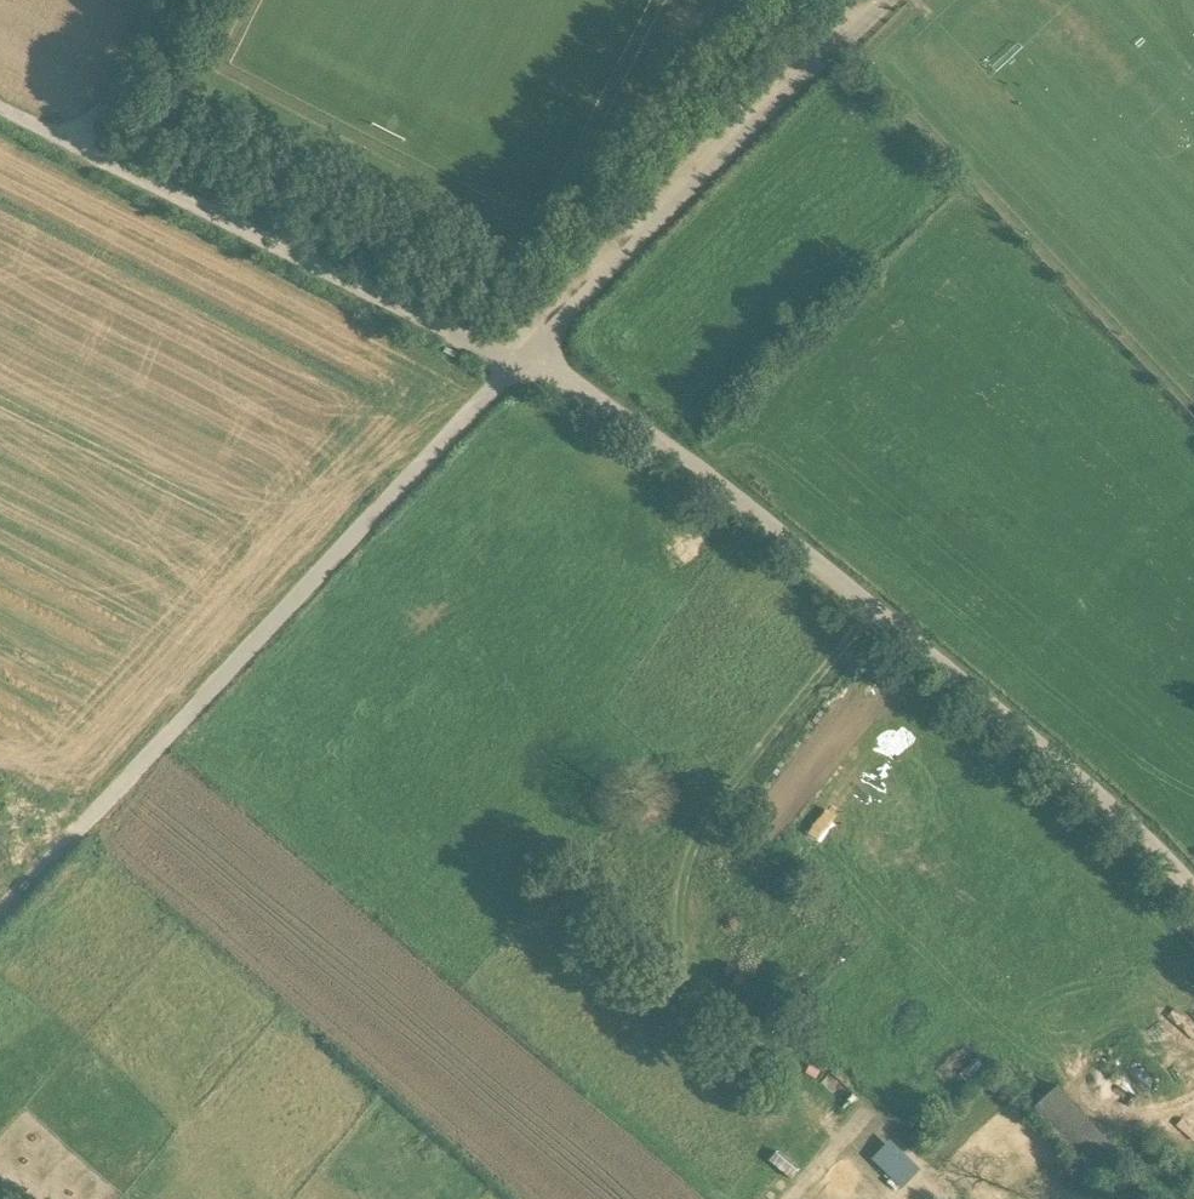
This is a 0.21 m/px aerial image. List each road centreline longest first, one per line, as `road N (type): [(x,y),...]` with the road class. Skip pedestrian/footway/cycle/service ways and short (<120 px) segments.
road 1 (track): [(1193,893),(1086,786),(887,611),(698,460),(525,362)]
road 2 (track): [(0,914),(525,362)]
road 3 (track): [(525,362),(0,100)]
road 4 (track): [(87,143),(160,0)]

